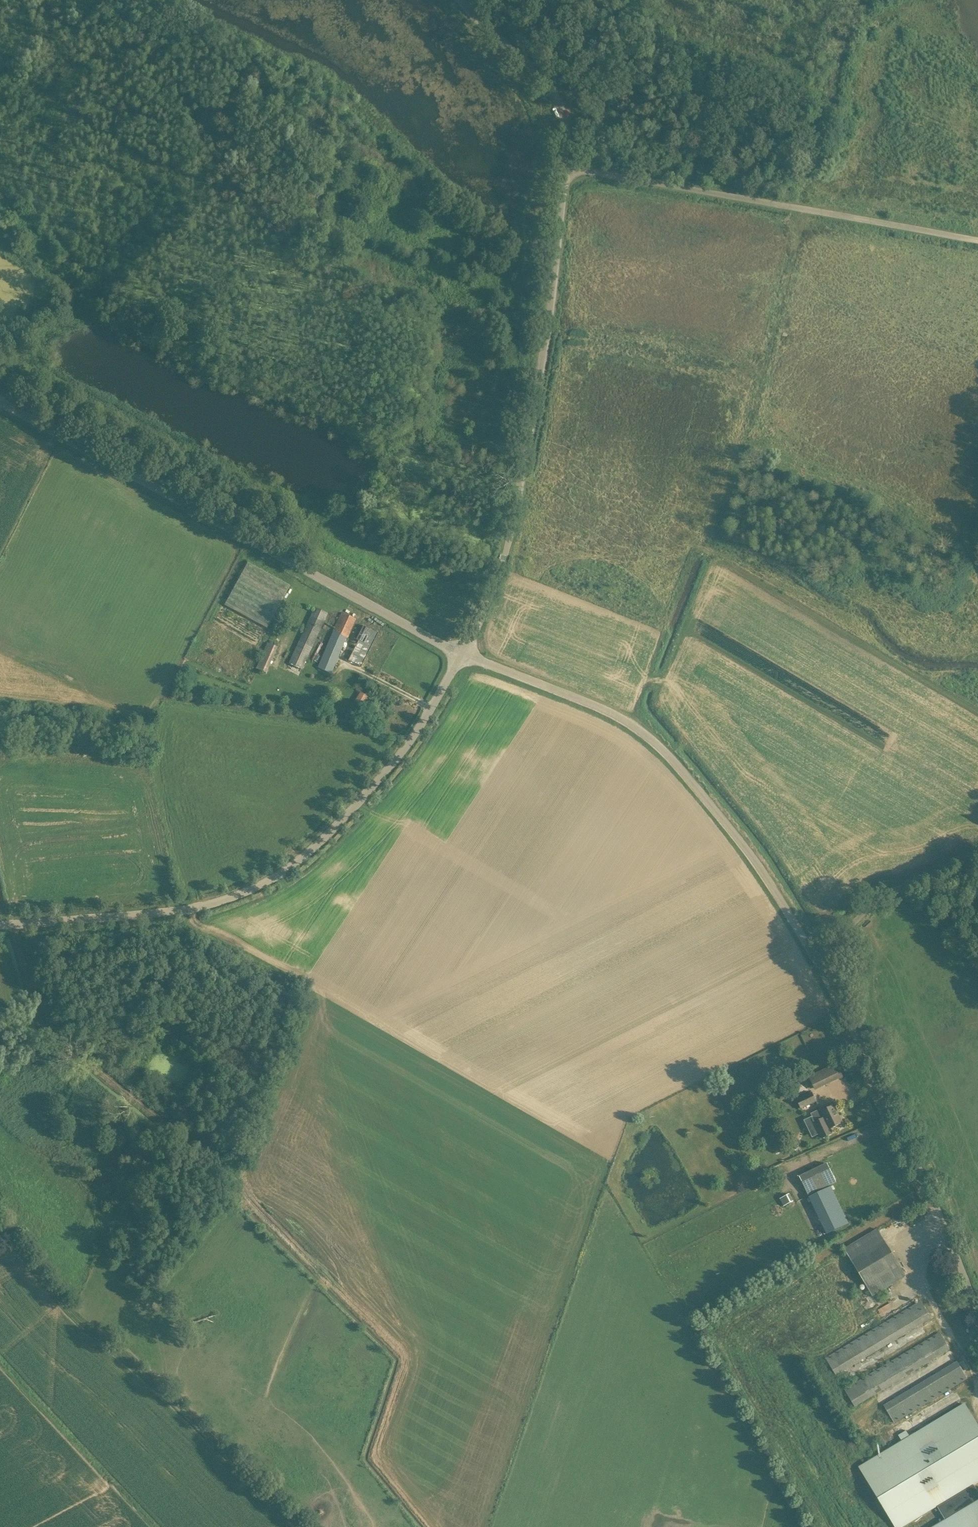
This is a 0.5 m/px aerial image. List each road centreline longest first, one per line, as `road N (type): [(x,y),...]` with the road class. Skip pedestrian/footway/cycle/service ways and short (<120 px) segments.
road 1 (unclassified): [(977,1322),(849,1021),(726,820),(642,732),(581,699),(461,655)]
road 2 (unclassified): [(0,930),(173,917),(279,878),(355,811),(461,655)]
road 3 (unclassified): [(461,655),(0,400)]
road 4 (unclassified): [(461,655),(513,526),(566,169)]
road 5 (track): [(313,1526),(72,1306),(0,1215)]
road 6 (unclassified): [(566,169),(977,240)]
road 7 (unclassified): [(566,169),(559,106),(460,0)]
road 8 (track): [(812,955),(888,896),(977,852)]

